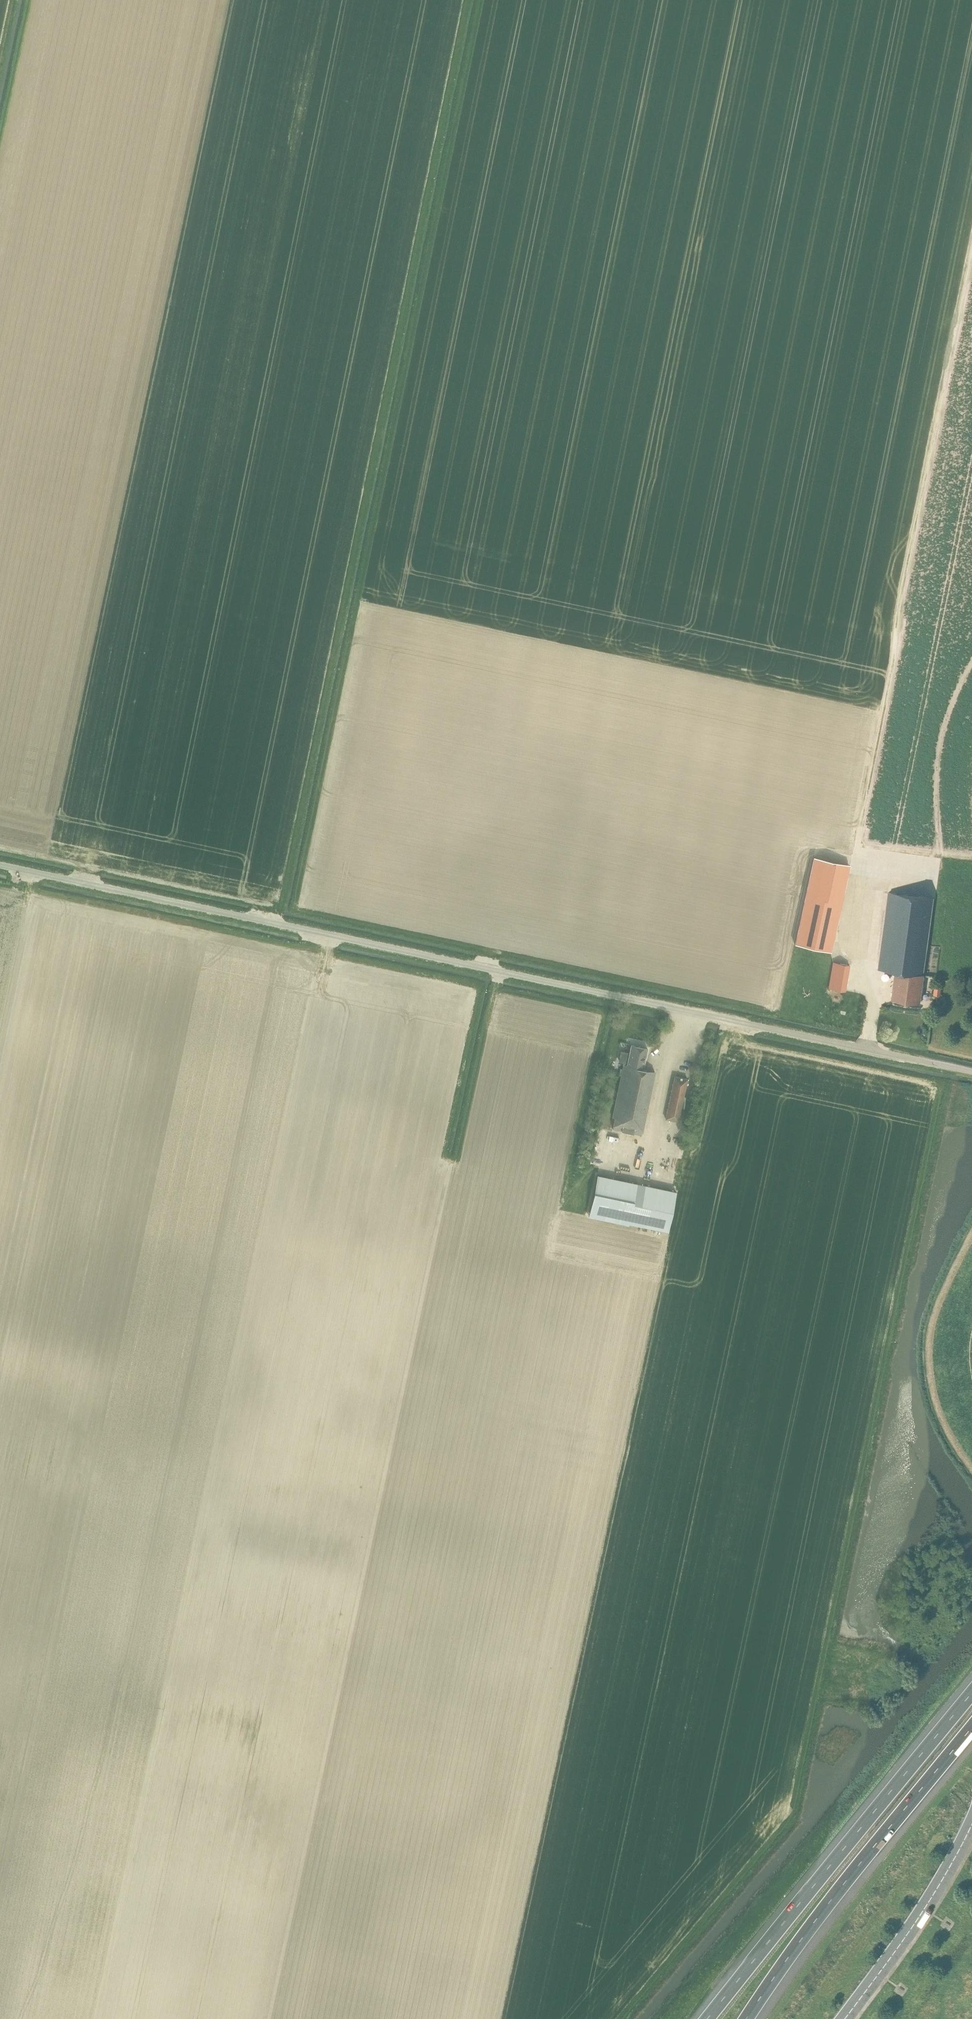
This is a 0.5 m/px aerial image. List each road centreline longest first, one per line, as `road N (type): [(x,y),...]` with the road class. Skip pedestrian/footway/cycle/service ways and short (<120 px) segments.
road 1 (unclassified): [(971,1072),(0,866)]
road 2 (track): [(861,827),(971,250)]
road 3 (track): [(666,1238),(560,1215),(605,1013),(497,990)]
road 4 (motorway): [(971,1693),(707,2018)]
road 5 (motorway): [(745,2018),(971,1727)]
road 6 (track): [(445,1168),(463,1149),(501,971)]
road 7 (track): [(732,1021),(697,1156),(685,1153)]
road 8 (track): [(0,1016),(31,872)]

